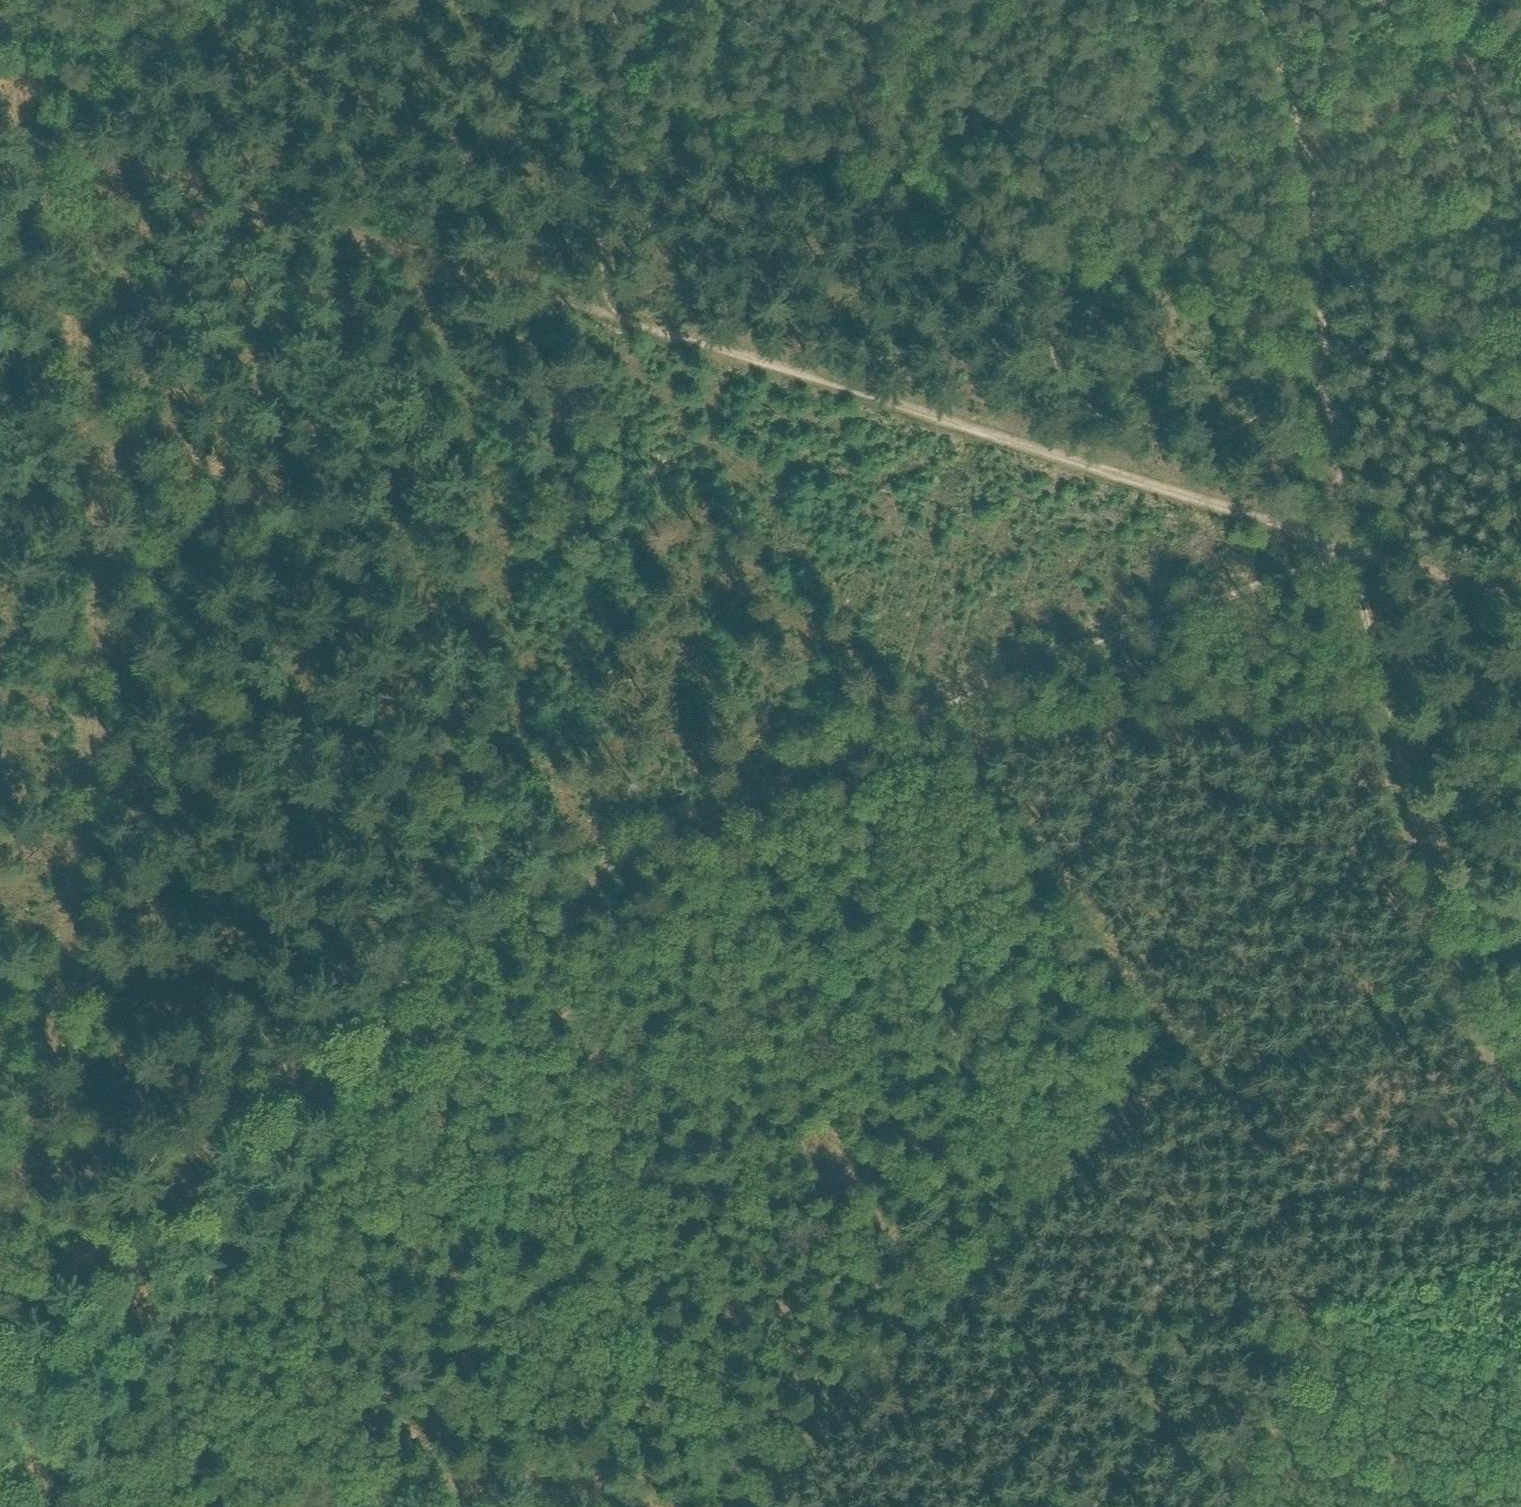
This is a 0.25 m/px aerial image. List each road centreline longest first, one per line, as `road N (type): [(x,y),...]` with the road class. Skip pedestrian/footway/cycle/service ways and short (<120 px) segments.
road 1 (track): [(0,1326),(278,1069),(520,913),(922,718),(1347,554)]
road 2 (track): [(59,163),(87,334),(101,506),(99,653),(70,958),(0,1297)]
road 3 (track): [(1347,554),(613,331)]
road 4 (track): [(1520,1132),(1477,1062),(1440,973),(1347,554)]
road 5 (track): [(613,331),(59,163)]
road 6 (track): [(329,1506),(434,1485),(534,1489),(602,1506)]
road 7 (track): [(1325,306),(1347,554)]
road 8 (track): [(1311,159),(1470,83),(1520,82)]
road 9 (track): [(1294,89),(1319,212),(1325,306)]
road 10 (track): [(1520,609),(1385,567)]

